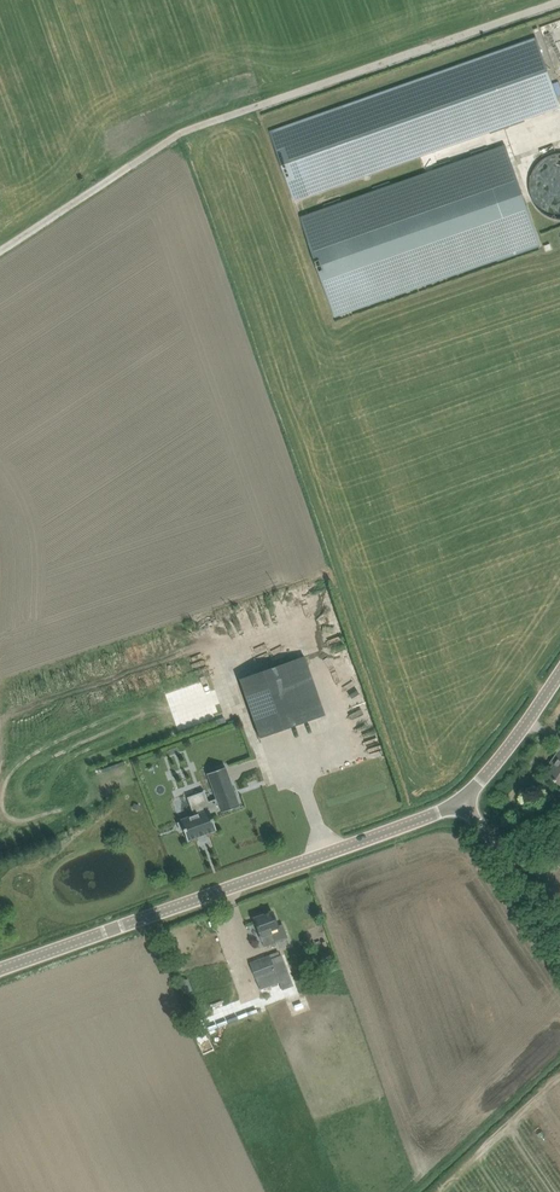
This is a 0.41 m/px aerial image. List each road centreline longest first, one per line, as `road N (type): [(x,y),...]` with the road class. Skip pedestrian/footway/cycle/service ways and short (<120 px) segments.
road 1 (track): [(0,250),(167,138),(559,1)]
road 2 (unclassified): [(0,968),(463,804)]
road 3 (unclassified): [(559,945),(463,804)]
road 4 (unclassified): [(463,804),(559,677)]

